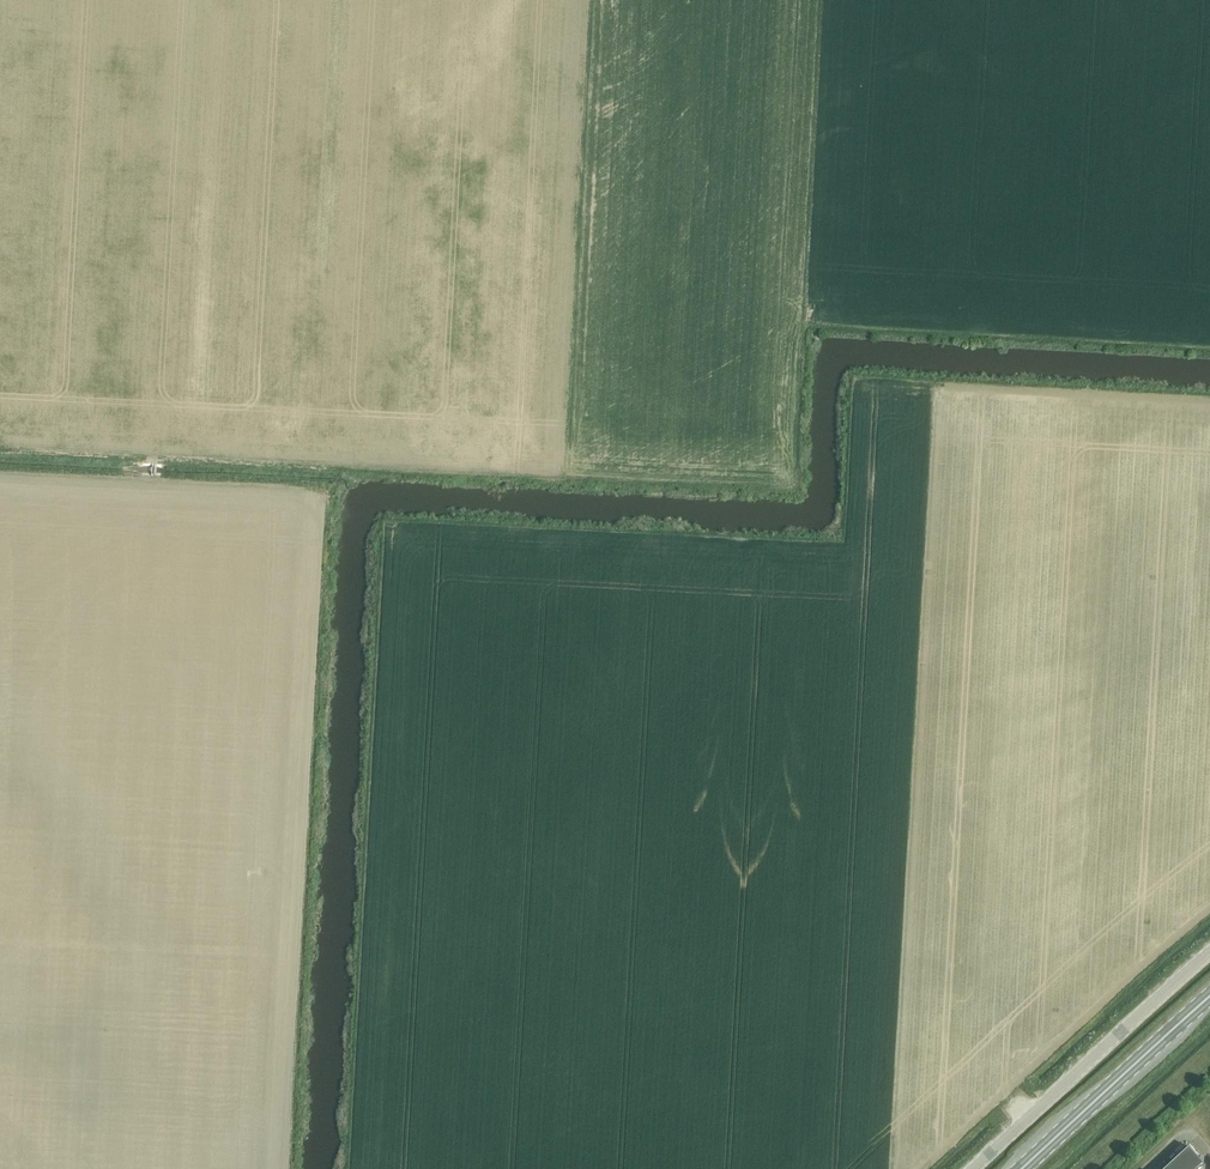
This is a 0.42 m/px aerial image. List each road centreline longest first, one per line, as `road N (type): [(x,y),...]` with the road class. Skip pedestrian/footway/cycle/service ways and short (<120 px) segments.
road 1 (tertiary): [(973,1168),(1209,952)]
road 2 (primary): [(1209,997),(1021,1168)]

